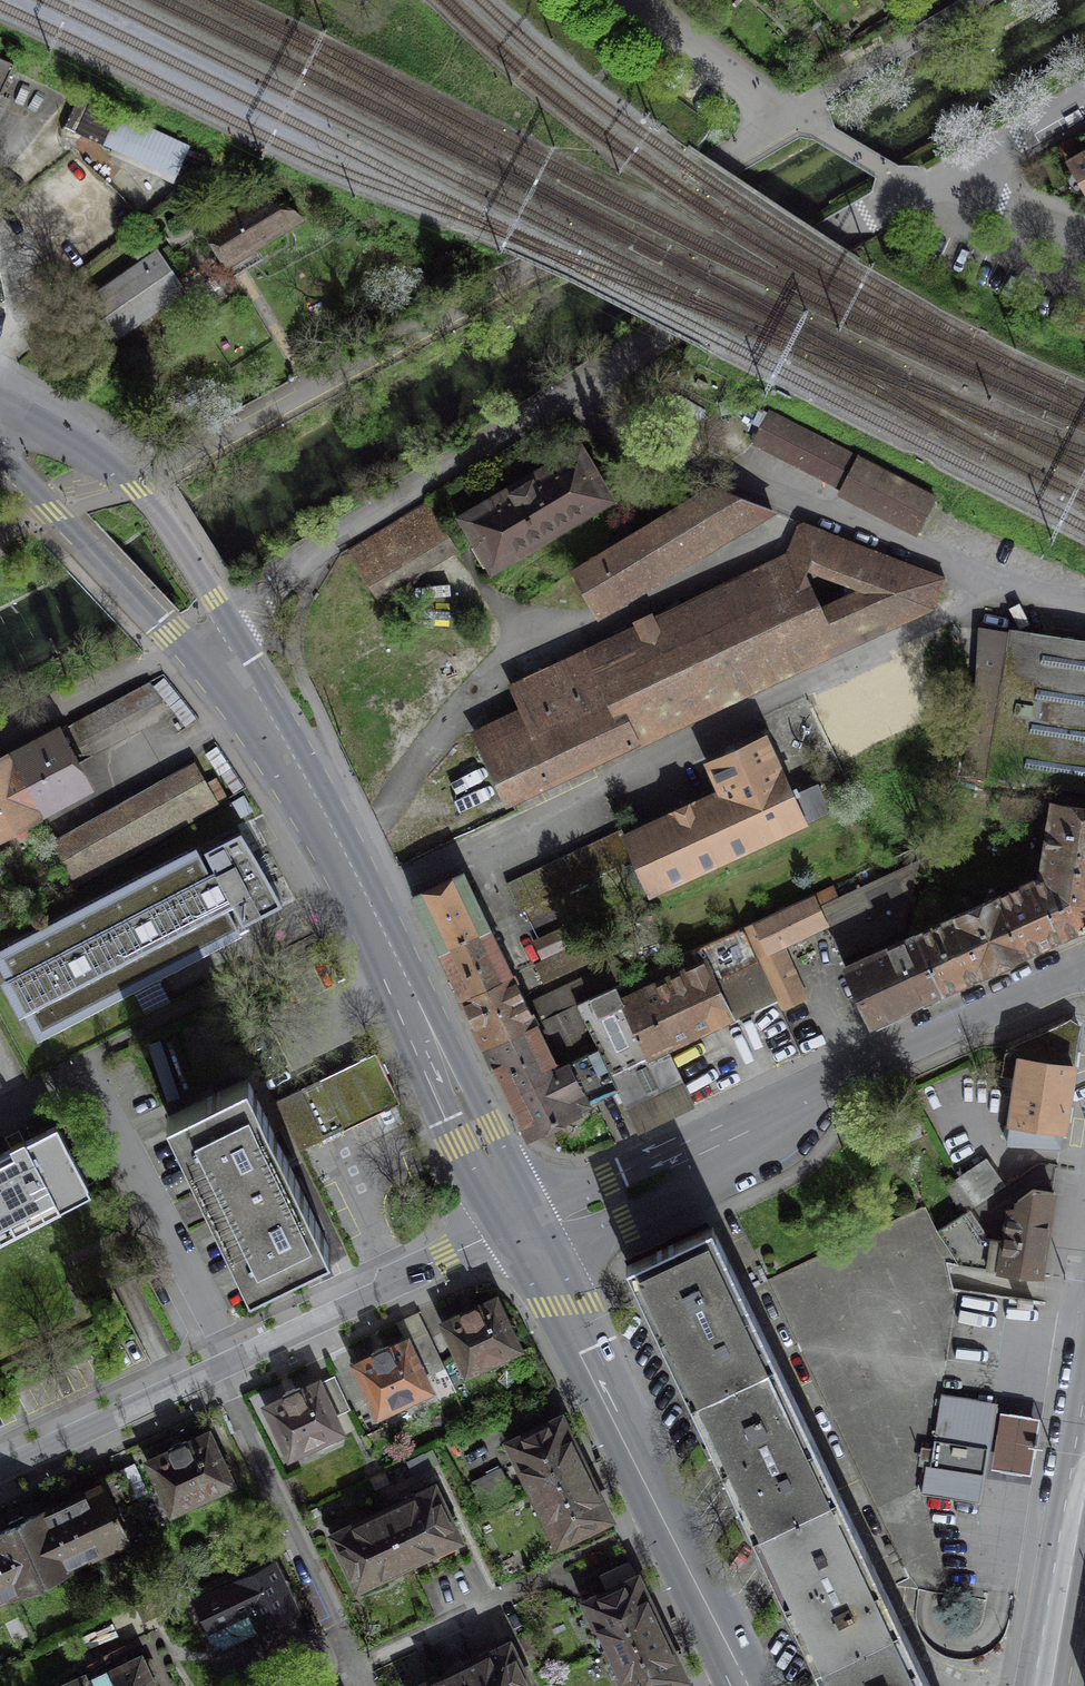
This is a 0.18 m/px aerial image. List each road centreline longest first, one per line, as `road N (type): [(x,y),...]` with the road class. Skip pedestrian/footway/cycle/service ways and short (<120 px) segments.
road 1 (residential): [(634,0),(791,113),(745,146),(155,467),(138,485)]
road 2 (residential): [(211,636),(269,601),(309,556),(558,399),(866,221),(961,175)]
road 3 (primary): [(211,636),(364,898),(522,1227)]
road 4 (residential): [(1084,968),(870,1060),(615,1196),(522,1227)]
road 5 (primary): [(522,1227),(748,1685)]
road 6 (residential): [(362,1684),(227,1396),(224,1365)]
road 7 (residential): [(522,1227),(446,1255),(224,1365)]
road 8 (residential): [(224,1365),(219,1324),(89,1072)]
road 9 (primary): [(9,432),(19,473),(157,623),(168,633),(211,636)]
road 10 (residential): [(224,1365),(0,1470)]
road 11 (residential): [(211,636),(0,743)]
road 12 (tertiary): [(1084,1469),(1047,1685)]
road 13 (residential): [(362,1684),(542,1594)]
road 14 (primary): [(211,636),(213,600),(138,485)]
road 15 (residential): [(961,175),(1084,99)]
road 16 (primary): [(138,485),(109,465),(9,432)]
road 17 (residential): [(1084,236),(1004,205),(961,175)]

